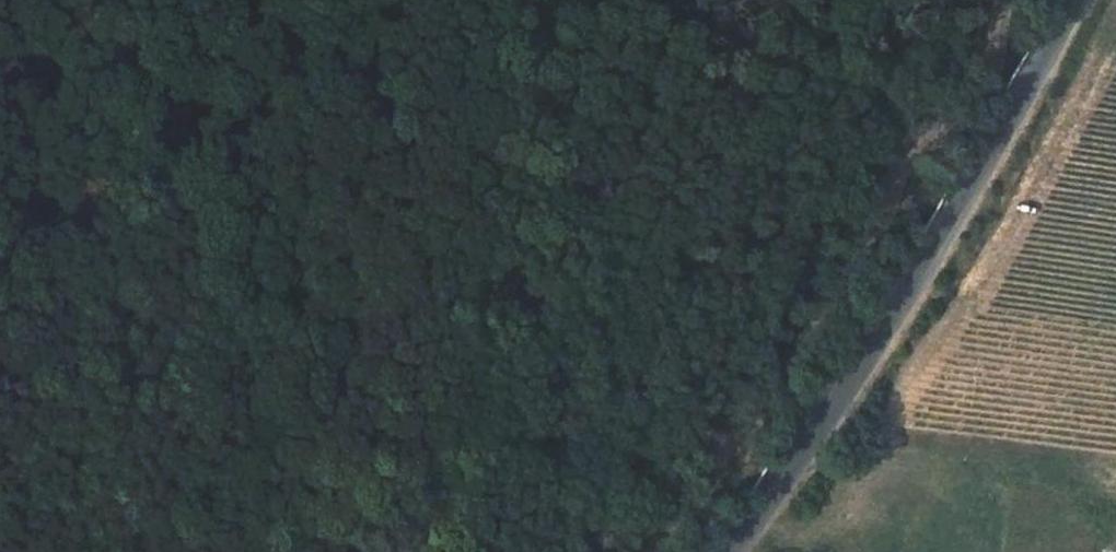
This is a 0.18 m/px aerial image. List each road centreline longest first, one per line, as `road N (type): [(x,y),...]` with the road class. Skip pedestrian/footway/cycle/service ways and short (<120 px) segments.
road 1 (tertiary): [(734,551),(969,191),(1077,0)]

